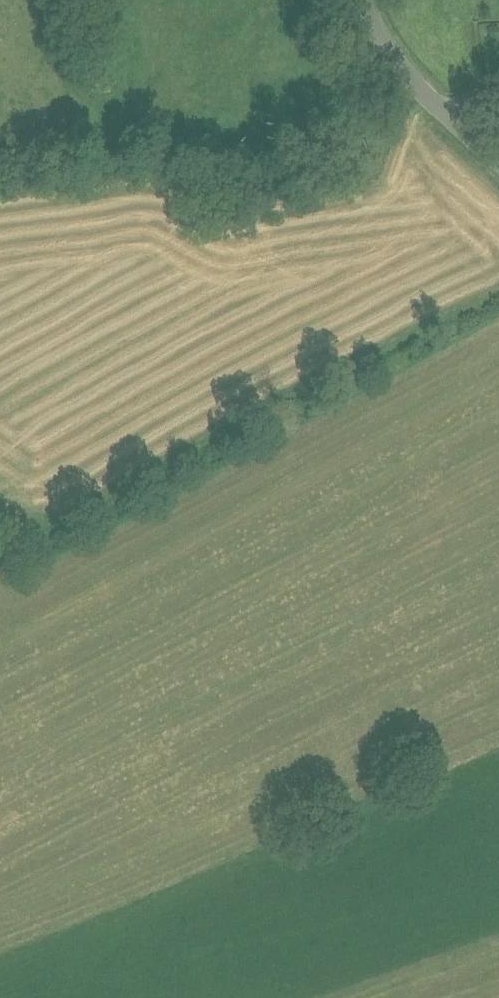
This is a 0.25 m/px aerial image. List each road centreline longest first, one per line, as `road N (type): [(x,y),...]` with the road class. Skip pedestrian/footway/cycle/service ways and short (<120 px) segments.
road 1 (unclassified): [(451,121),(389,53),(367,0)]

